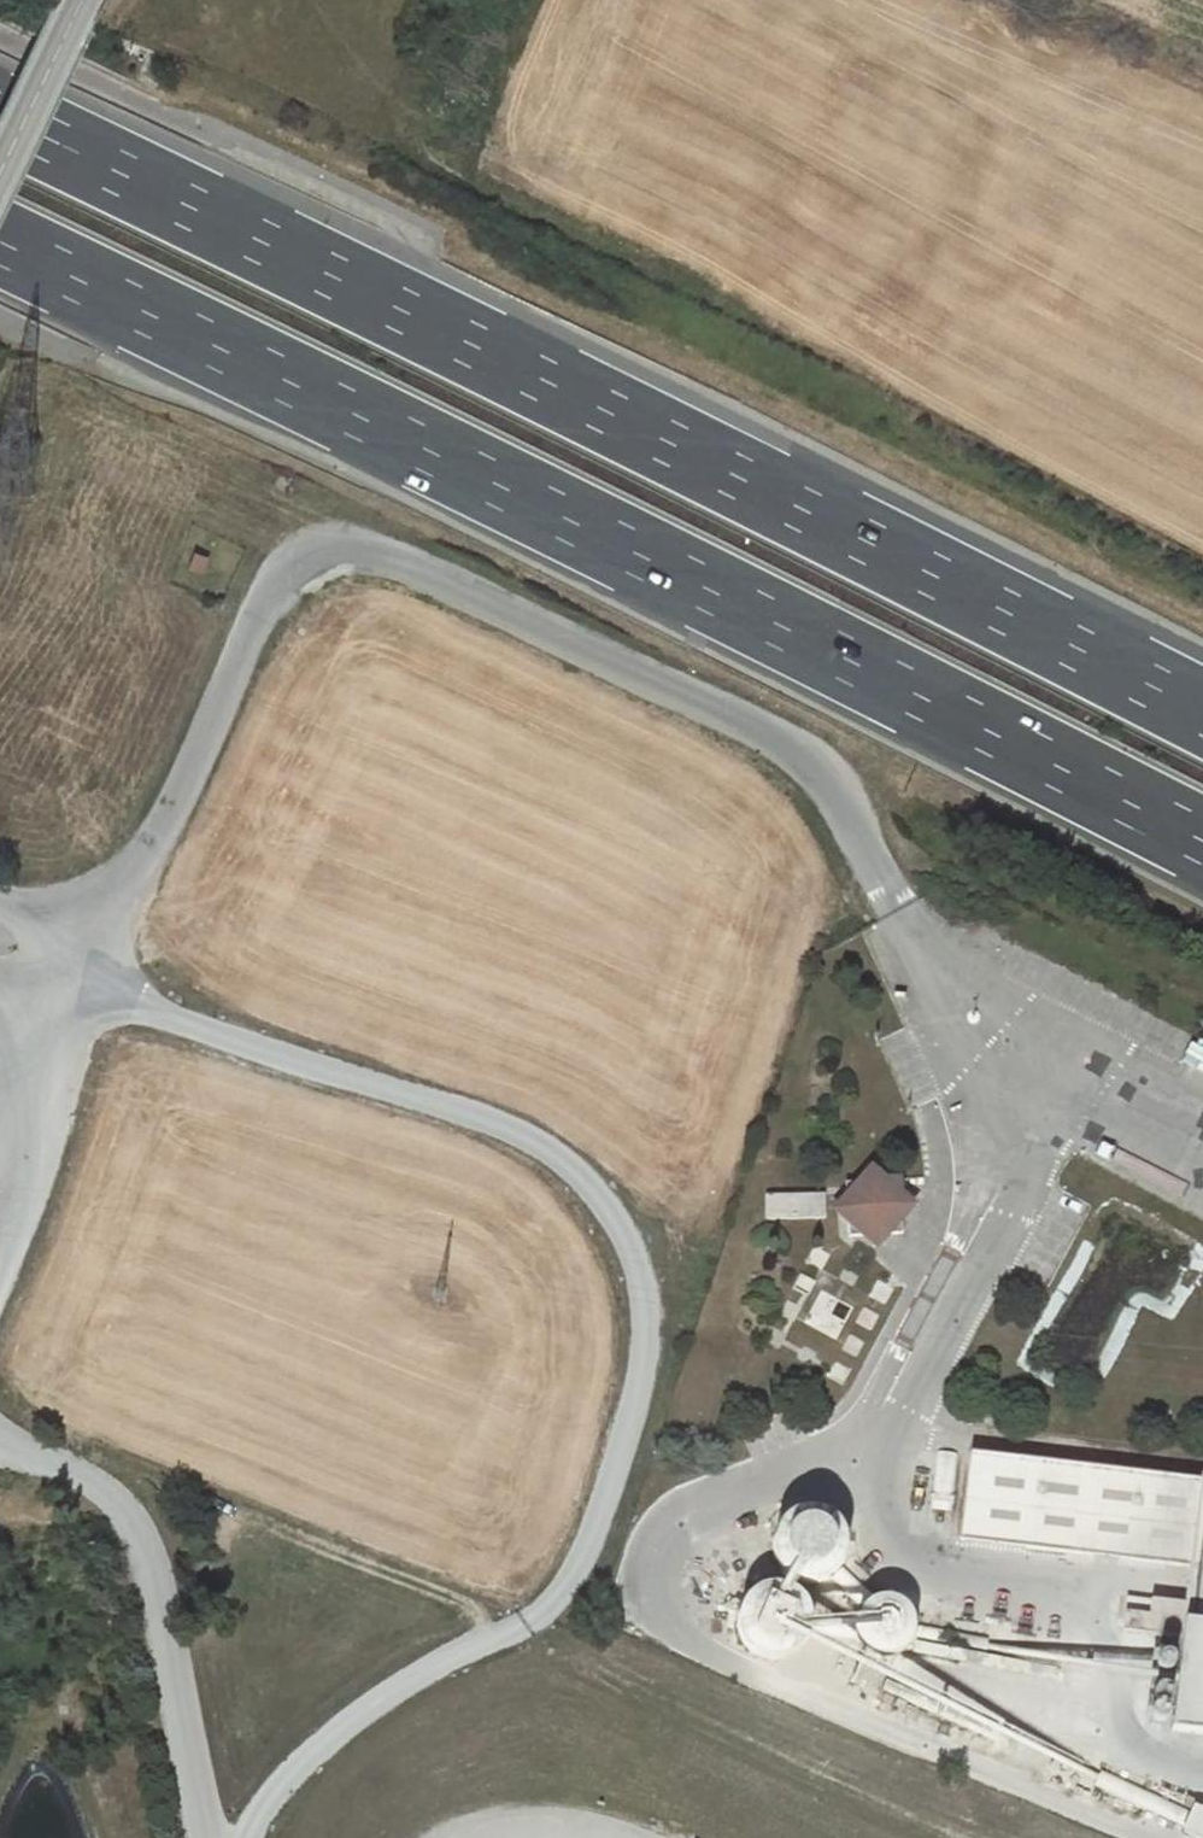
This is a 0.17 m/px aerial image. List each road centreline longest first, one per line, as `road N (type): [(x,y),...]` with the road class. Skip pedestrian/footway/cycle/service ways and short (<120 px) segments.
road 1 (unclassified): [(250,1837),(262,1807),(323,1743),(388,1692),(469,1645),(564,1606),(641,1376),(646,1313),(633,1257),(597,1194),(522,1136),(86,982)]
road 2 (motorway): [(0,243),(1202,842)]
road 3 (motorway): [(1202,712),(0,115)]
road 4 (unclassified): [(86,982),(285,576),(327,553),(391,556),(788,740),(841,796),(901,909)]
road 5 (unclassified): [(0,1438),(97,1482),(137,1523),(214,1837)]
road 6 (unclassified): [(86,982),(0,1277)]
road 7 (unclassified): [(0,164),(79,0)]

